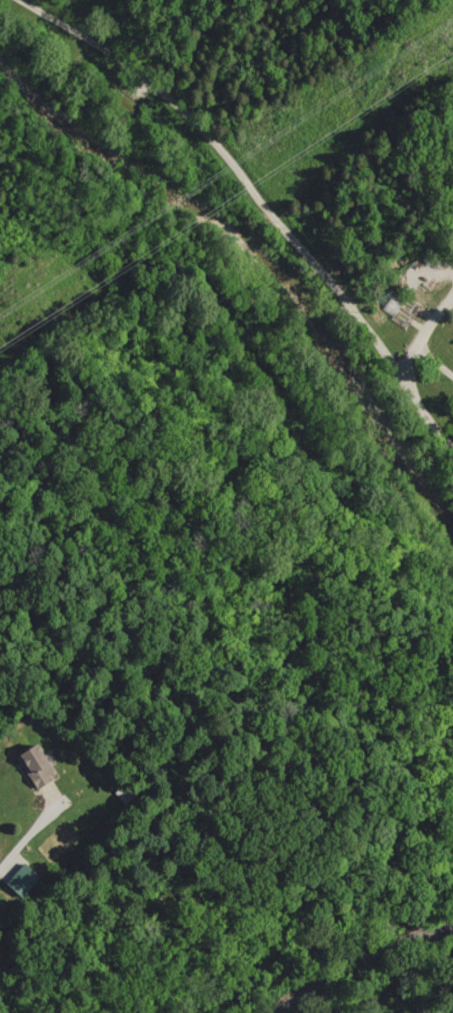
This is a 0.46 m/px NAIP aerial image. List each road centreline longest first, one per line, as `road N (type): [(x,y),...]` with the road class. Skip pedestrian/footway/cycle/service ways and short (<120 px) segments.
road 1 (residential): [(452,502),(356,413),(282,319),(197,238),(122,148),(0,86)]
road 2 (residential): [(452,936),(334,974),(279,1012)]

